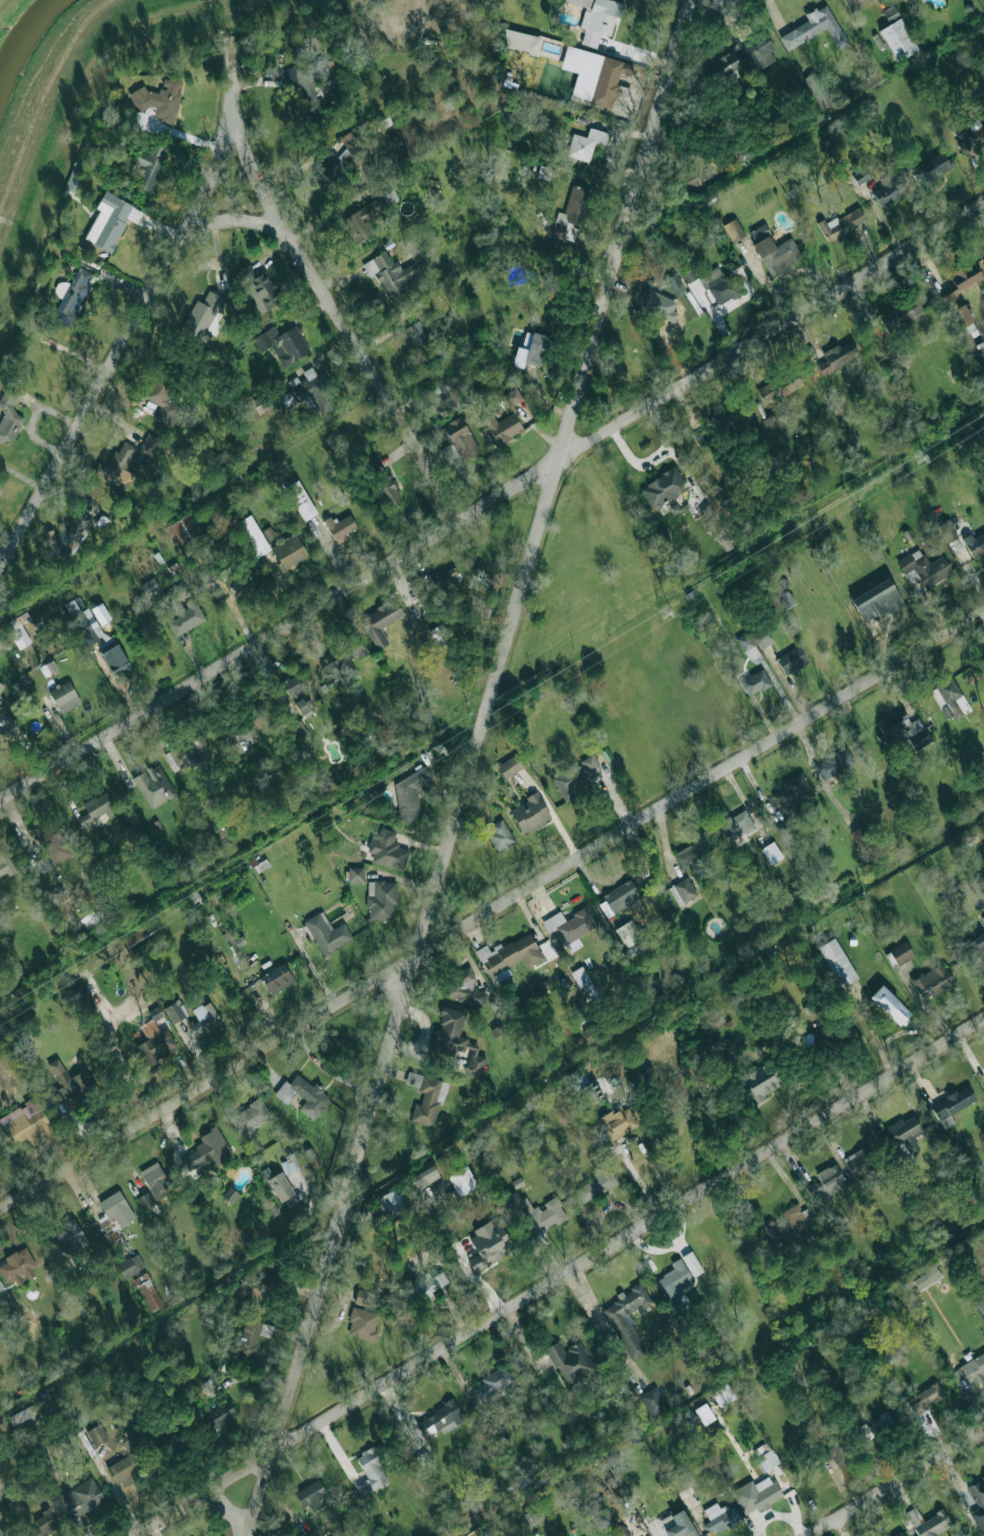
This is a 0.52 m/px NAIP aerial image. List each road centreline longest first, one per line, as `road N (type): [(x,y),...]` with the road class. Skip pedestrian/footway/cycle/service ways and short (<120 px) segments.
road 1 (residential): [(241,1535),(692,0)]
road 2 (residential): [(0,794),(983,201)]
road 3 (residential): [(0,1201),(983,608)]
road 4 (residential): [(125,1535),(983,1019)]
road 5 (residential): [(0,565),(184,233),(237,220),(285,230)]
road 6 (residential): [(461,517),(285,230),(233,115)]
road 7 (residential): [(801,1535),(983,1427)]
road 8 (residential): [(184,233),(233,115)]

